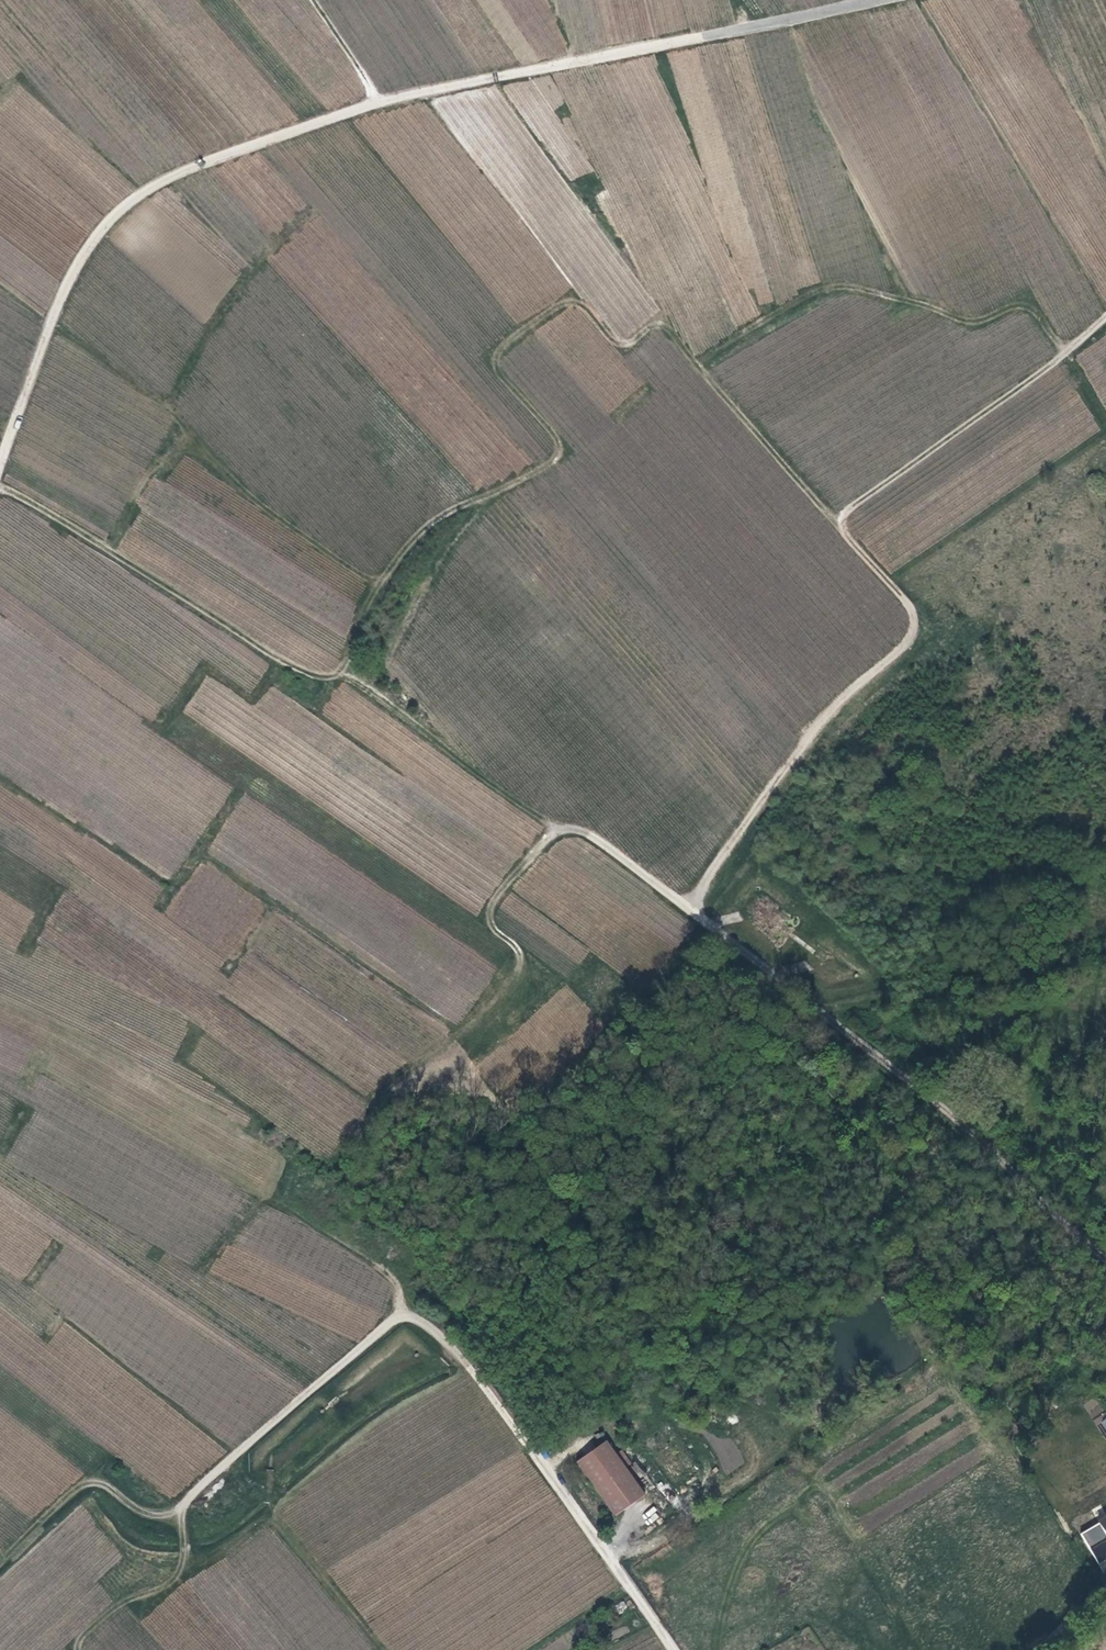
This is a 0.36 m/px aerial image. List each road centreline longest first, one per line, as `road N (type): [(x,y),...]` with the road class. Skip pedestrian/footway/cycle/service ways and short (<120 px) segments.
road 1 (track): [(346,668),(356,625),(389,569),(429,524),(567,450),(488,352),(578,297),(623,346),(666,319),(839,519)]
road 2 (track): [(1105,318),(839,519),(917,607),(916,628),(909,646),(839,700),(787,762),(691,908)]
road 3 (track): [(585,829),(558,829),(346,668),(309,673),(0,486)]
road 4 (unclassified): [(1105,1255),(778,978),(585,829)]
road 5 (track): [(409,1306),(176,1510),(146,1514),(105,1483),(80,1484),(0,1562)]
road 6 (unclassified): [(675,1649),(538,1449),(409,1306)]
road 7 (track): [(81,1649),(80,1641),(125,1601),(161,1587),(185,1565),(176,1510)]
road 8 (unclassified): [(712,34),(868,0)]
road 9 (track): [(311,0),(378,100)]

